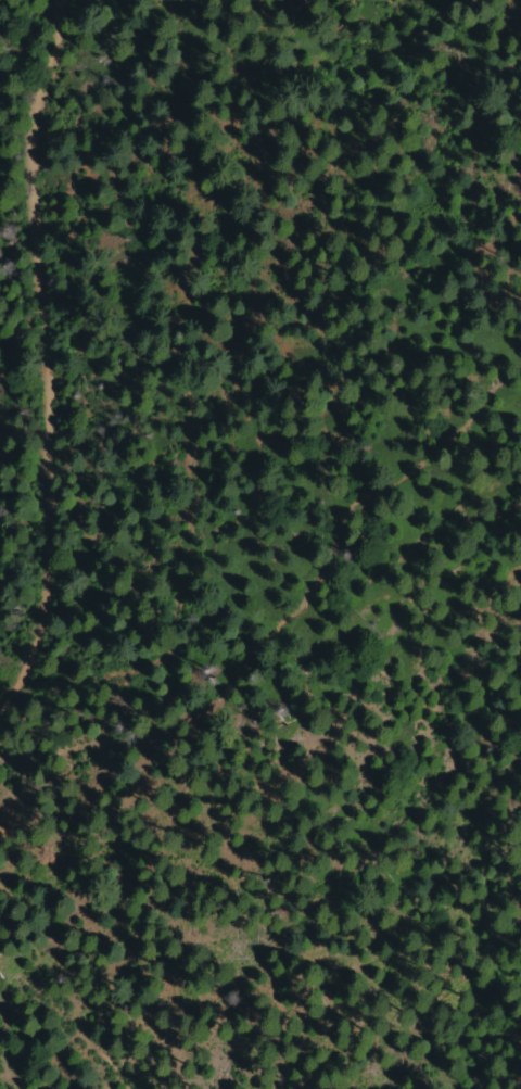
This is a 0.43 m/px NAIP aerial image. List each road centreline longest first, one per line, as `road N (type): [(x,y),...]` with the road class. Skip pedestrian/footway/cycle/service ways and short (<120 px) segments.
road 1 (track): [(0,707),(47,636),(77,376),(94,0)]

